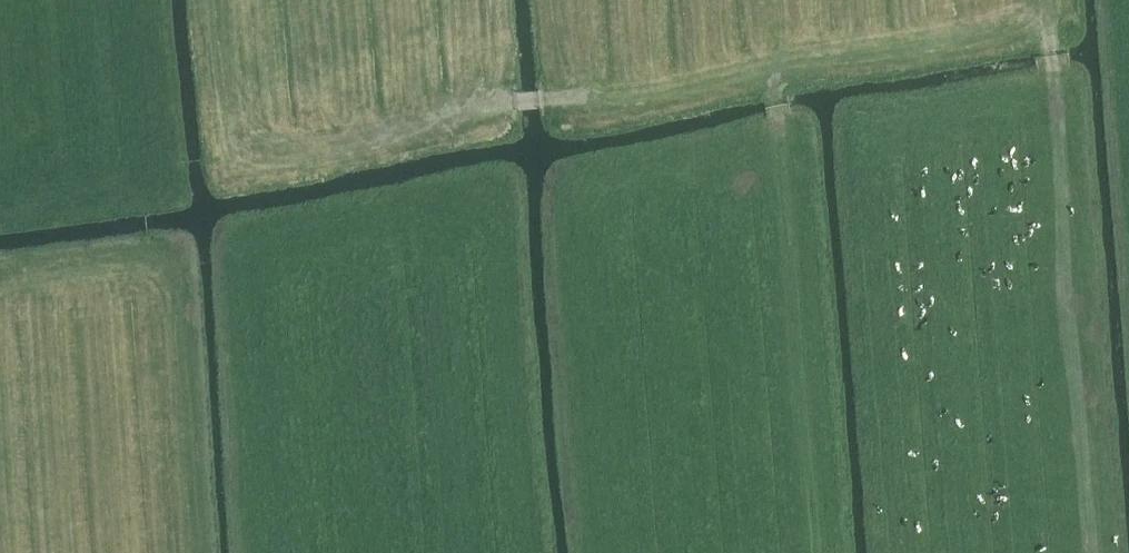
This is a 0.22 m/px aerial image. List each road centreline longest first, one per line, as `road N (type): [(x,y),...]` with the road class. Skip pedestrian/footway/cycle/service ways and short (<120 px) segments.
road 1 (track): [(1047,0),(1095,552)]

